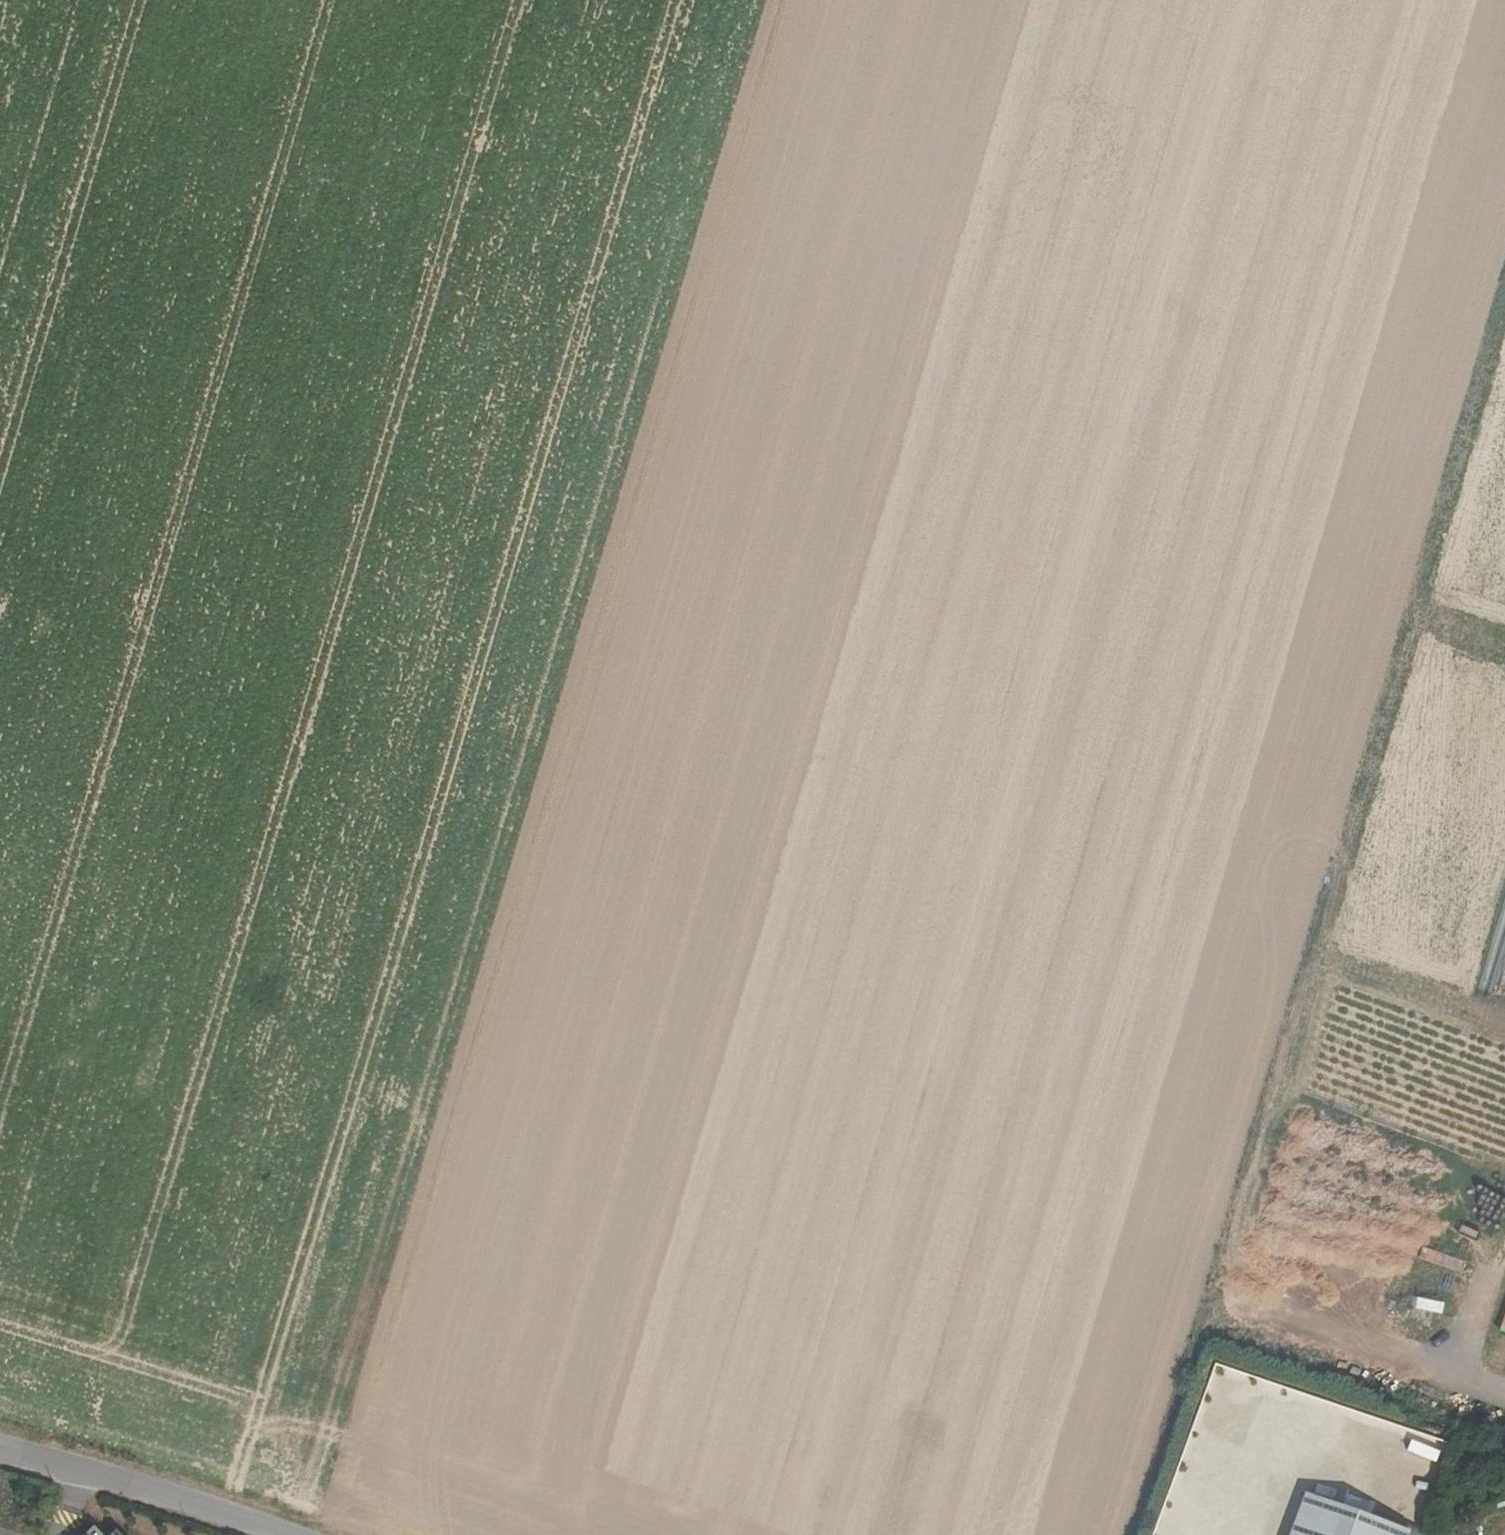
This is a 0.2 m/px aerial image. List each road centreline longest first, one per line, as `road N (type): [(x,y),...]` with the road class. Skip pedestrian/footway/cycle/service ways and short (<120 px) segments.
road 1 (residential): [(0,1447),(278,1534)]

